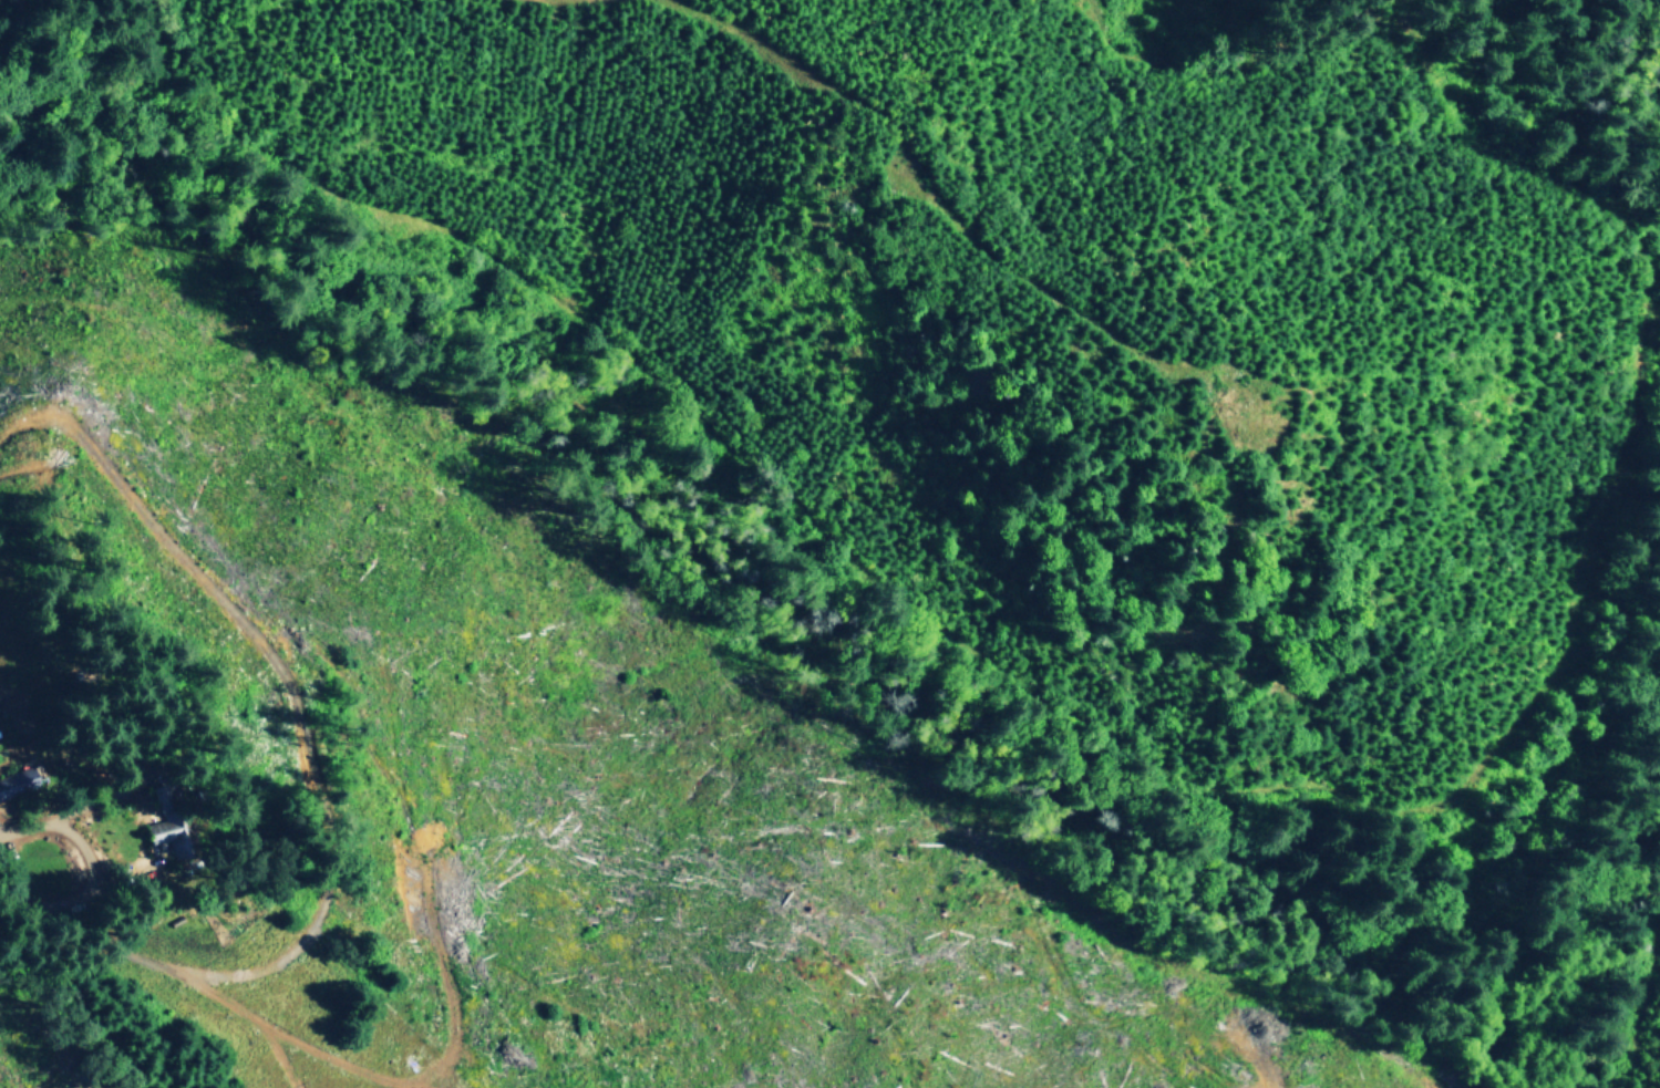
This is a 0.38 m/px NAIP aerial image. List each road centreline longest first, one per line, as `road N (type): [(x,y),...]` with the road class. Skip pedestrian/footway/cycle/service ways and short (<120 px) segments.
road 1 (track): [(0,930),(14,930),(179,829)]
road 2 (track): [(1659,932),(1622,1087)]

